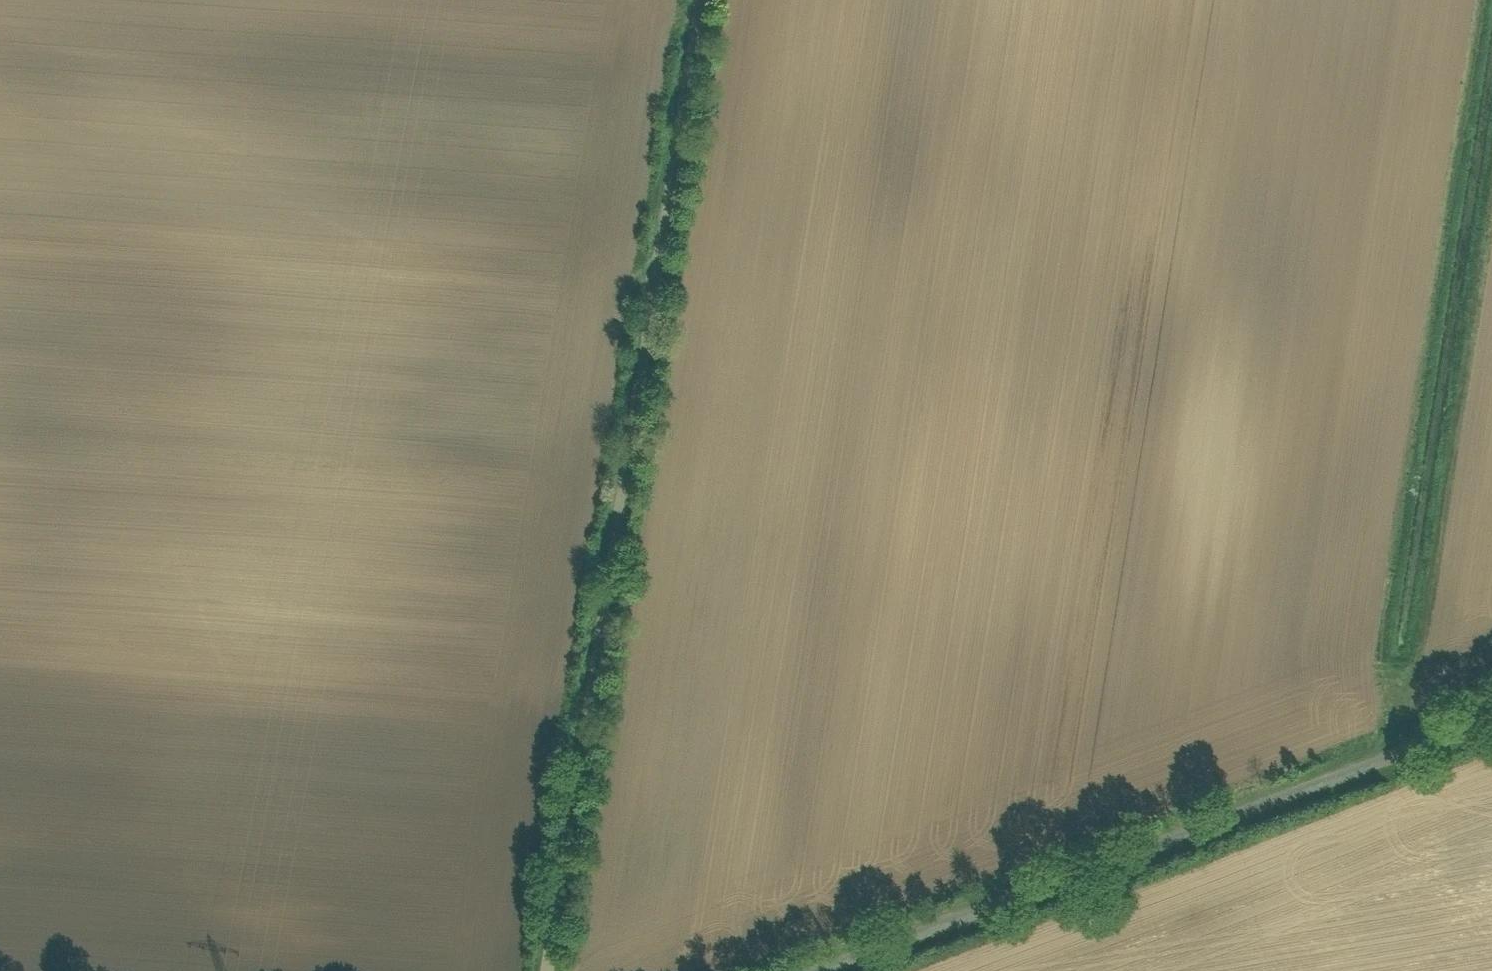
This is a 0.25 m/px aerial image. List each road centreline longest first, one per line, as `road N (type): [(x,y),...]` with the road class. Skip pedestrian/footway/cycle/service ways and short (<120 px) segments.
road 1 (unclassified): [(552,970),(707,0)]
road 2 (unclassified): [(1491,718),(821,970)]

